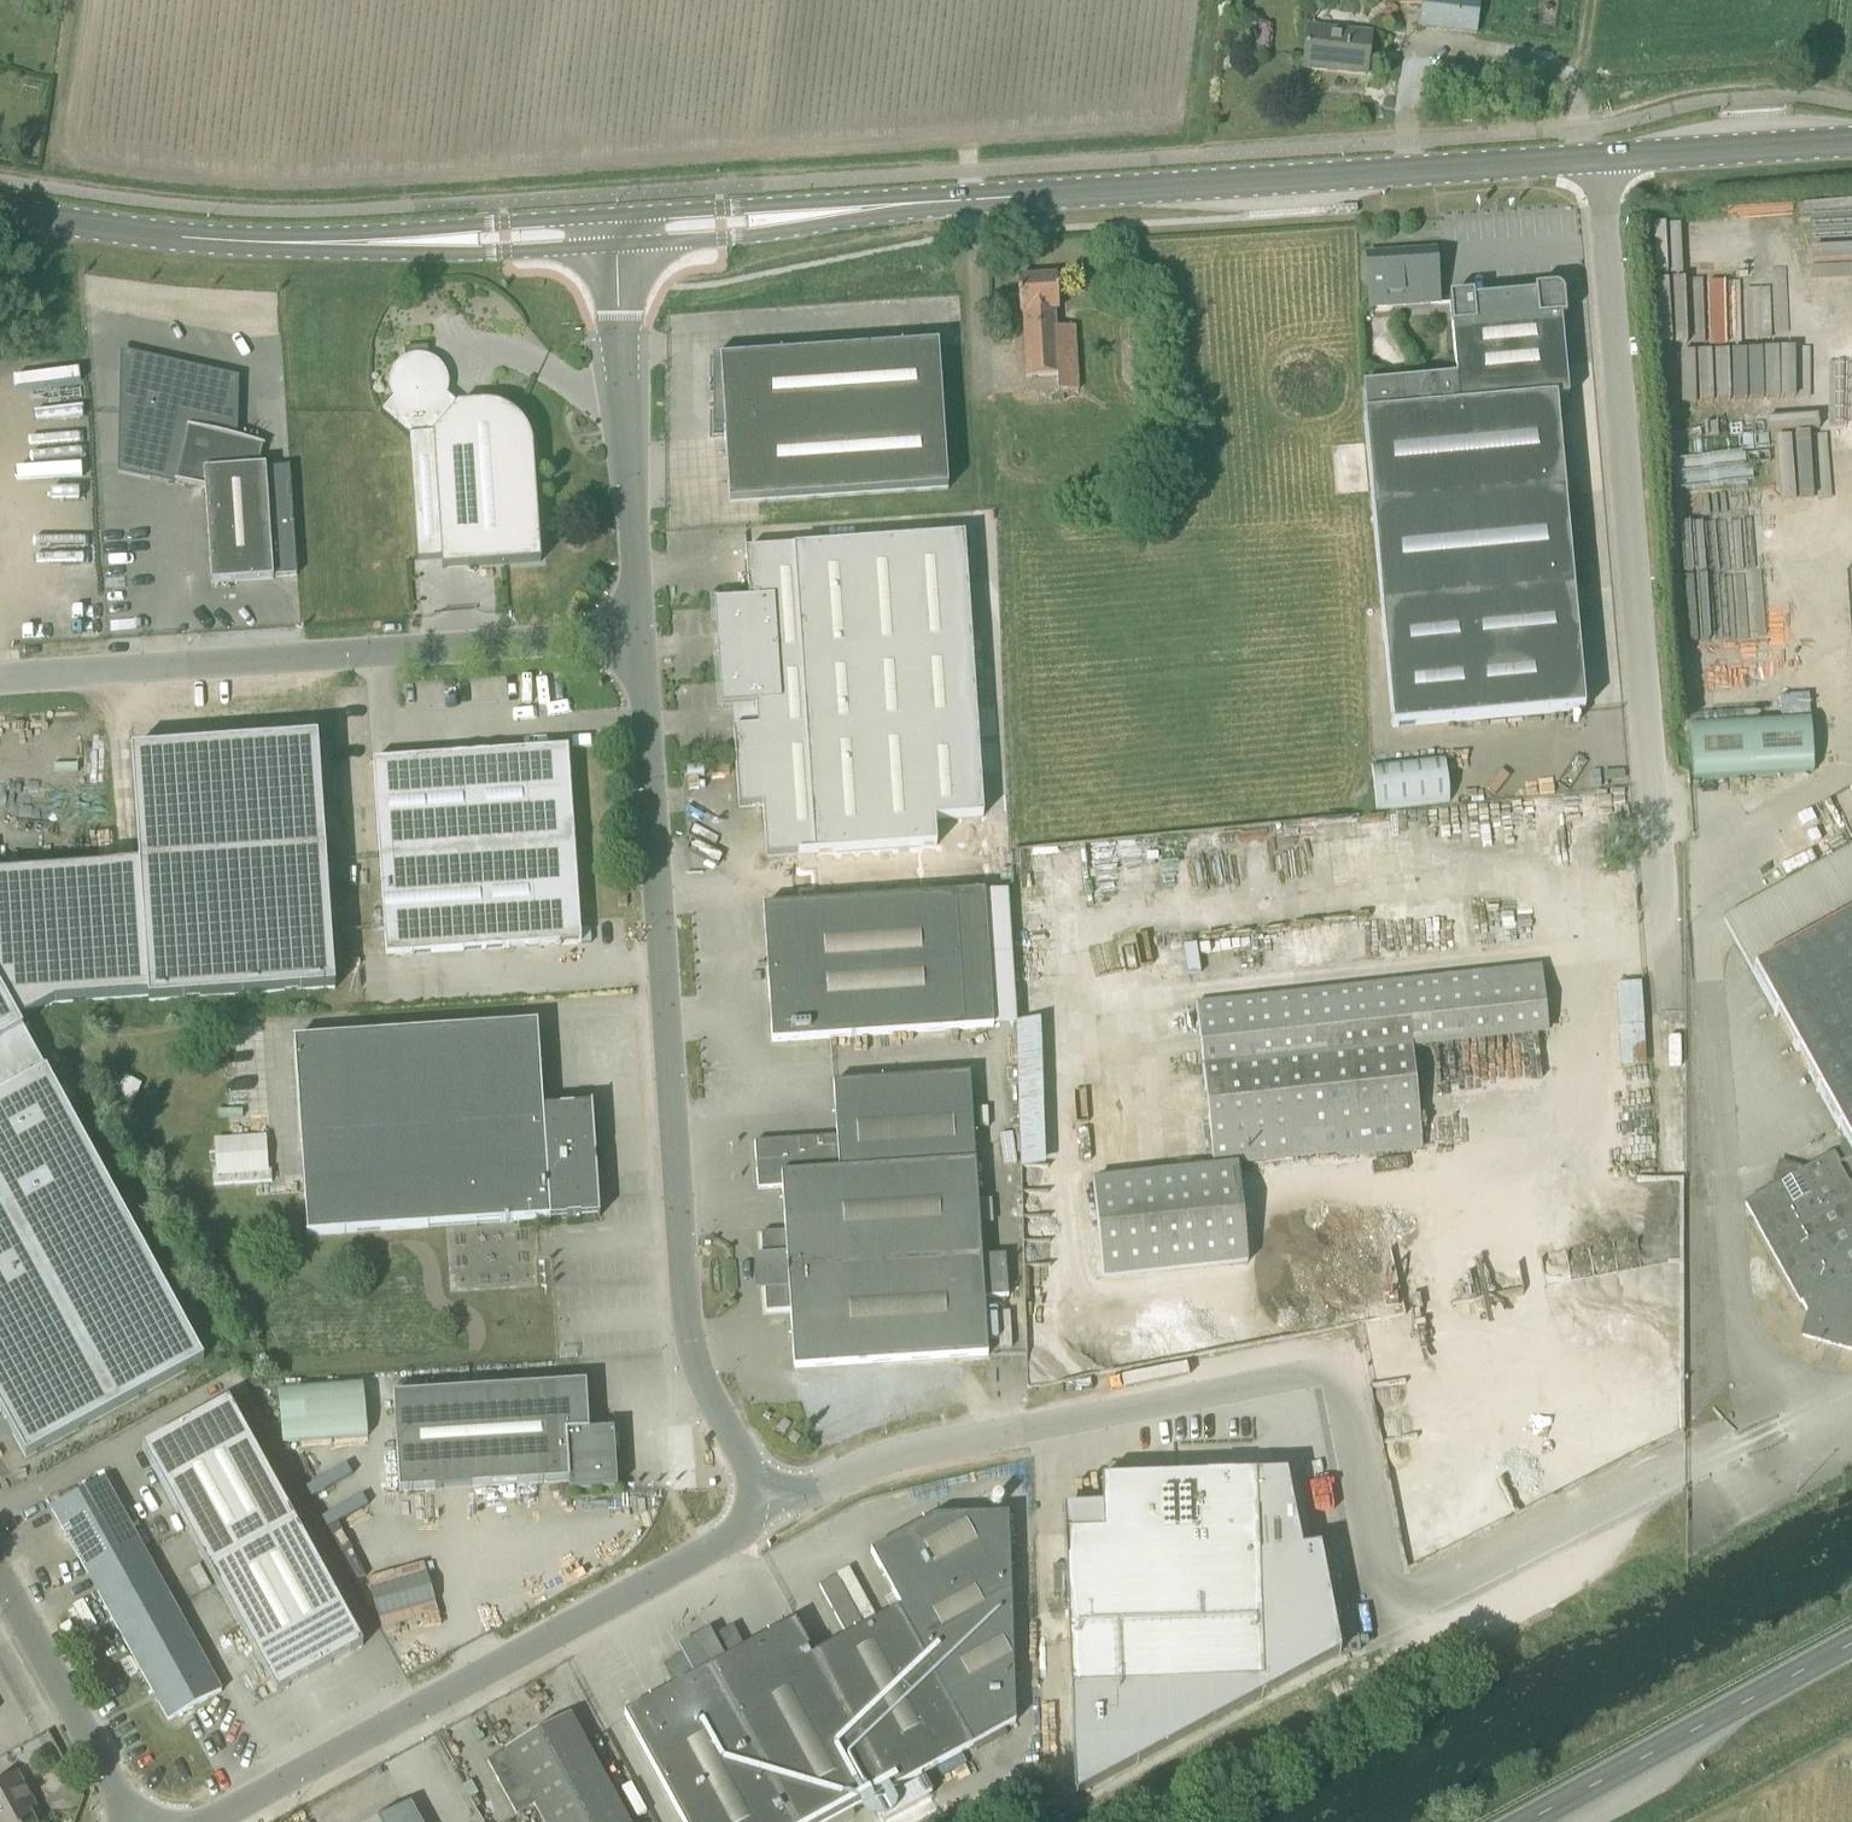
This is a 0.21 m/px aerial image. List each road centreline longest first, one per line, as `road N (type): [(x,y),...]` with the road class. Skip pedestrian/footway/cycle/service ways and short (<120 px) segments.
road 1 (unclassified): [(754,1497),(817,1489),(895,1454),(1310,1371),(1340,1383),(1387,1596),(1421,1606),(1685,1464),(1774,1395),(1738,1321),(1700,814),(1654,818)]
road 2 (secondary): [(1595,160),(602,226)]
road 3 (unclassified): [(754,1497),(695,1366),(684,1317),(642,631)]
road 4 (unclassified): [(1654,818),(1595,160)]
road 5 (unclassified): [(191,1821),(626,1600),(745,1530),(754,1497)]
road 6 (unclassified): [(0,681),(642,631)]
road 7 (secondary): [(602,226),(236,241),(0,208)]
road 8 (unclassified): [(642,631),(602,226)]
road 9 (primary): [(1529,1821),(1851,1647)]
road 10 (unclassified): [(127,1821),(0,1587)]
road 11 (secondary): [(1851,145),(1595,160)]
road 12 (unclassified): [(1671,1003),(1654,818)]

